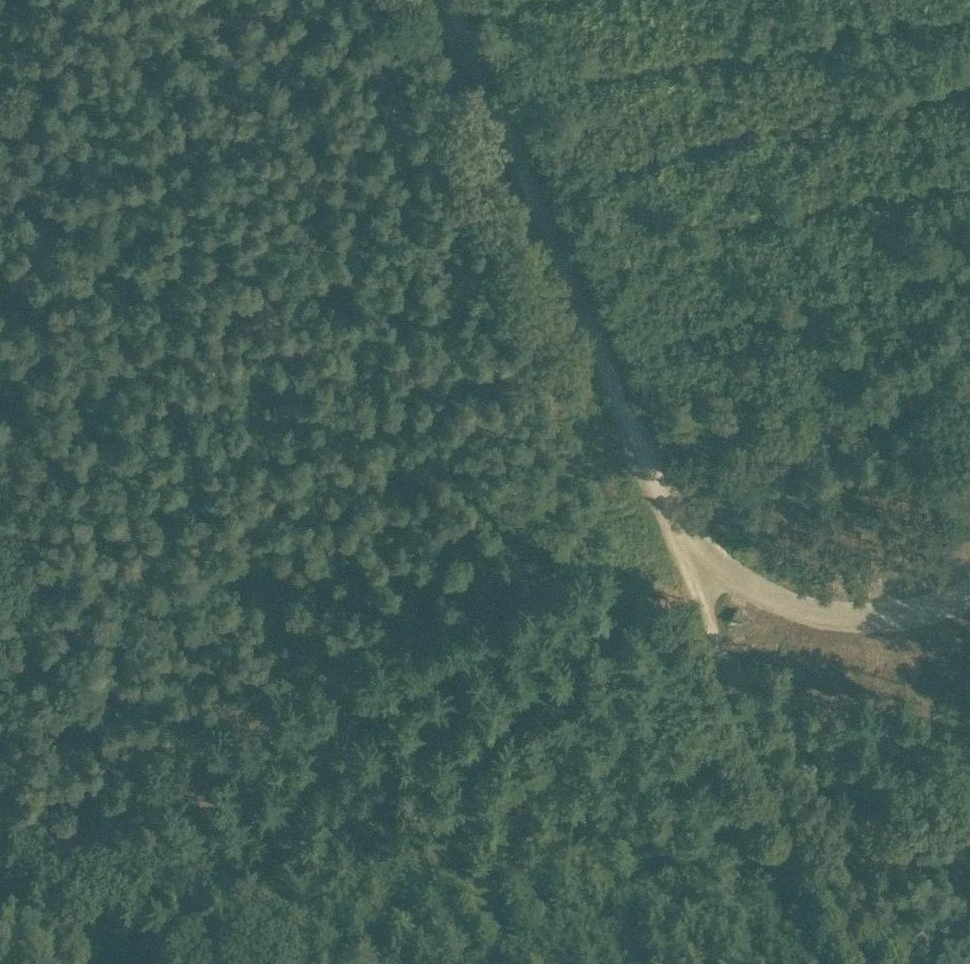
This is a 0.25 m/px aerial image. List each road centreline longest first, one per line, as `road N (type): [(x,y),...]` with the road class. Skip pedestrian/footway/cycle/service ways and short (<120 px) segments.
road 1 (track): [(449,0),(860,963)]
road 2 (track): [(686,546),(759,588),(866,599),(969,574)]

